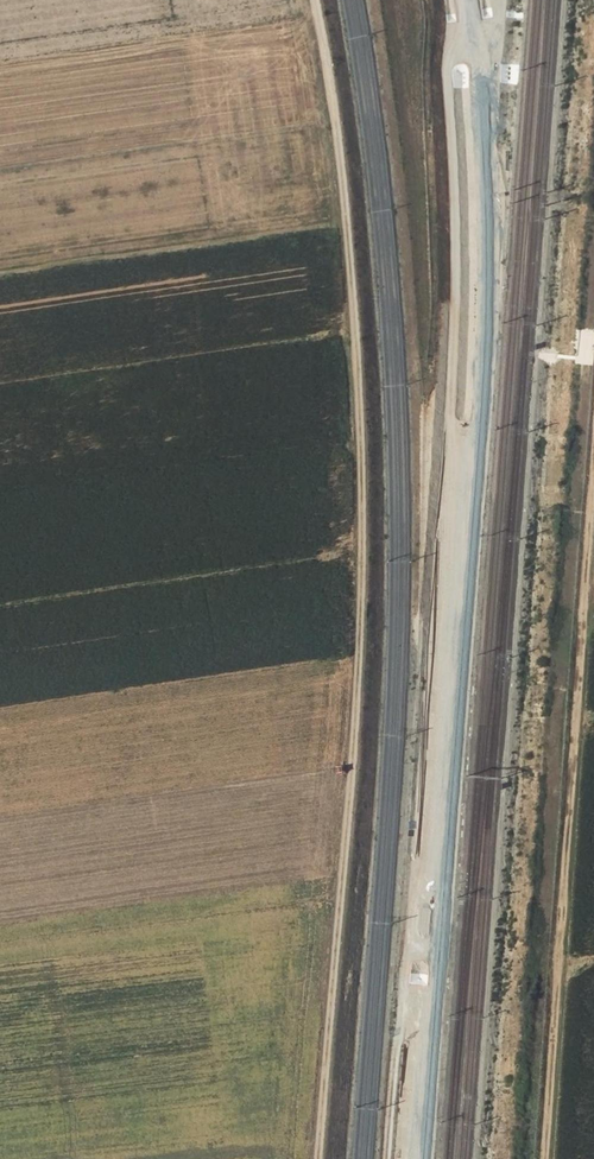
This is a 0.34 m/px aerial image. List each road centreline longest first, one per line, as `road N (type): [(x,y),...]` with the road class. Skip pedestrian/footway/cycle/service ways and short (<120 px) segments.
road 1 (track): [(317,1158),(355,723),(359,469),(347,245),(313,0)]
road 2 (track): [(539,1158),(593,459)]

